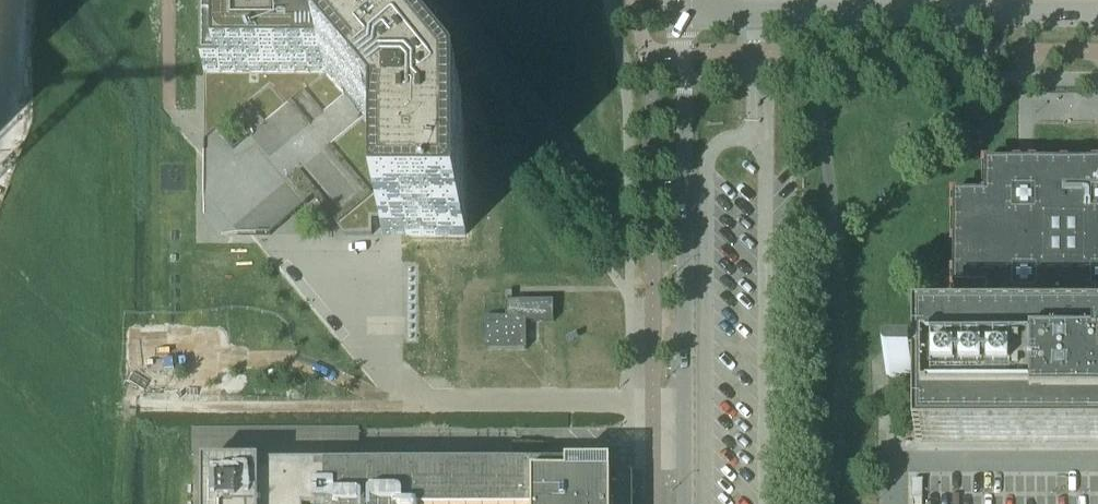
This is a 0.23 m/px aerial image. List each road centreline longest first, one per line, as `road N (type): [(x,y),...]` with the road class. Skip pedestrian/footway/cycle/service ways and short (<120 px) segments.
road 1 (unclassified): [(683,503),(679,53),(689,11)]
road 2 (unclassified): [(689,11),(1097,11)]
road 3 (track): [(404,392),(393,407),(137,408)]

